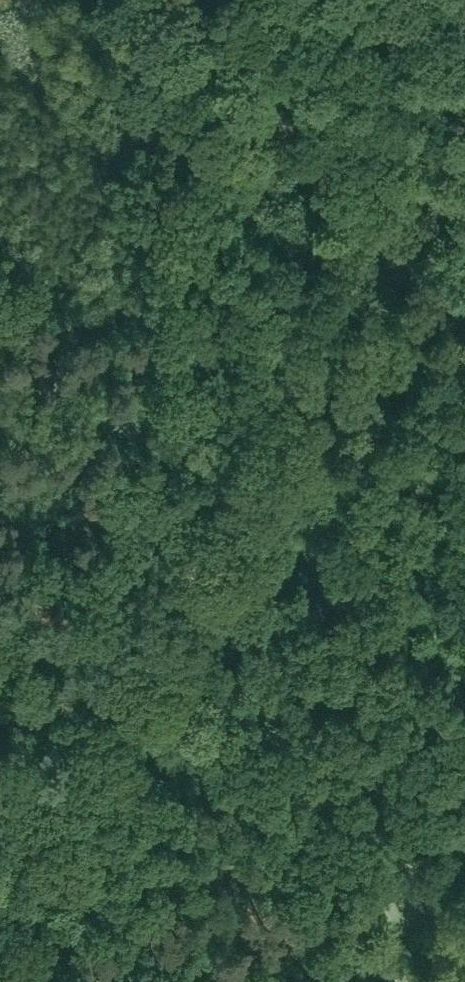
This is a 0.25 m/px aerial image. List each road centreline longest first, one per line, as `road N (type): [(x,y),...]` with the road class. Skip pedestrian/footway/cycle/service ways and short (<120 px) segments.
road 1 (track): [(0,924),(122,691),(365,271)]
road 2 (track): [(64,0),(265,82),(365,271)]
road 3 (track): [(265,82),(345,11),(464,44)]
road 4 (track): [(0,559),(73,617),(122,691)]

